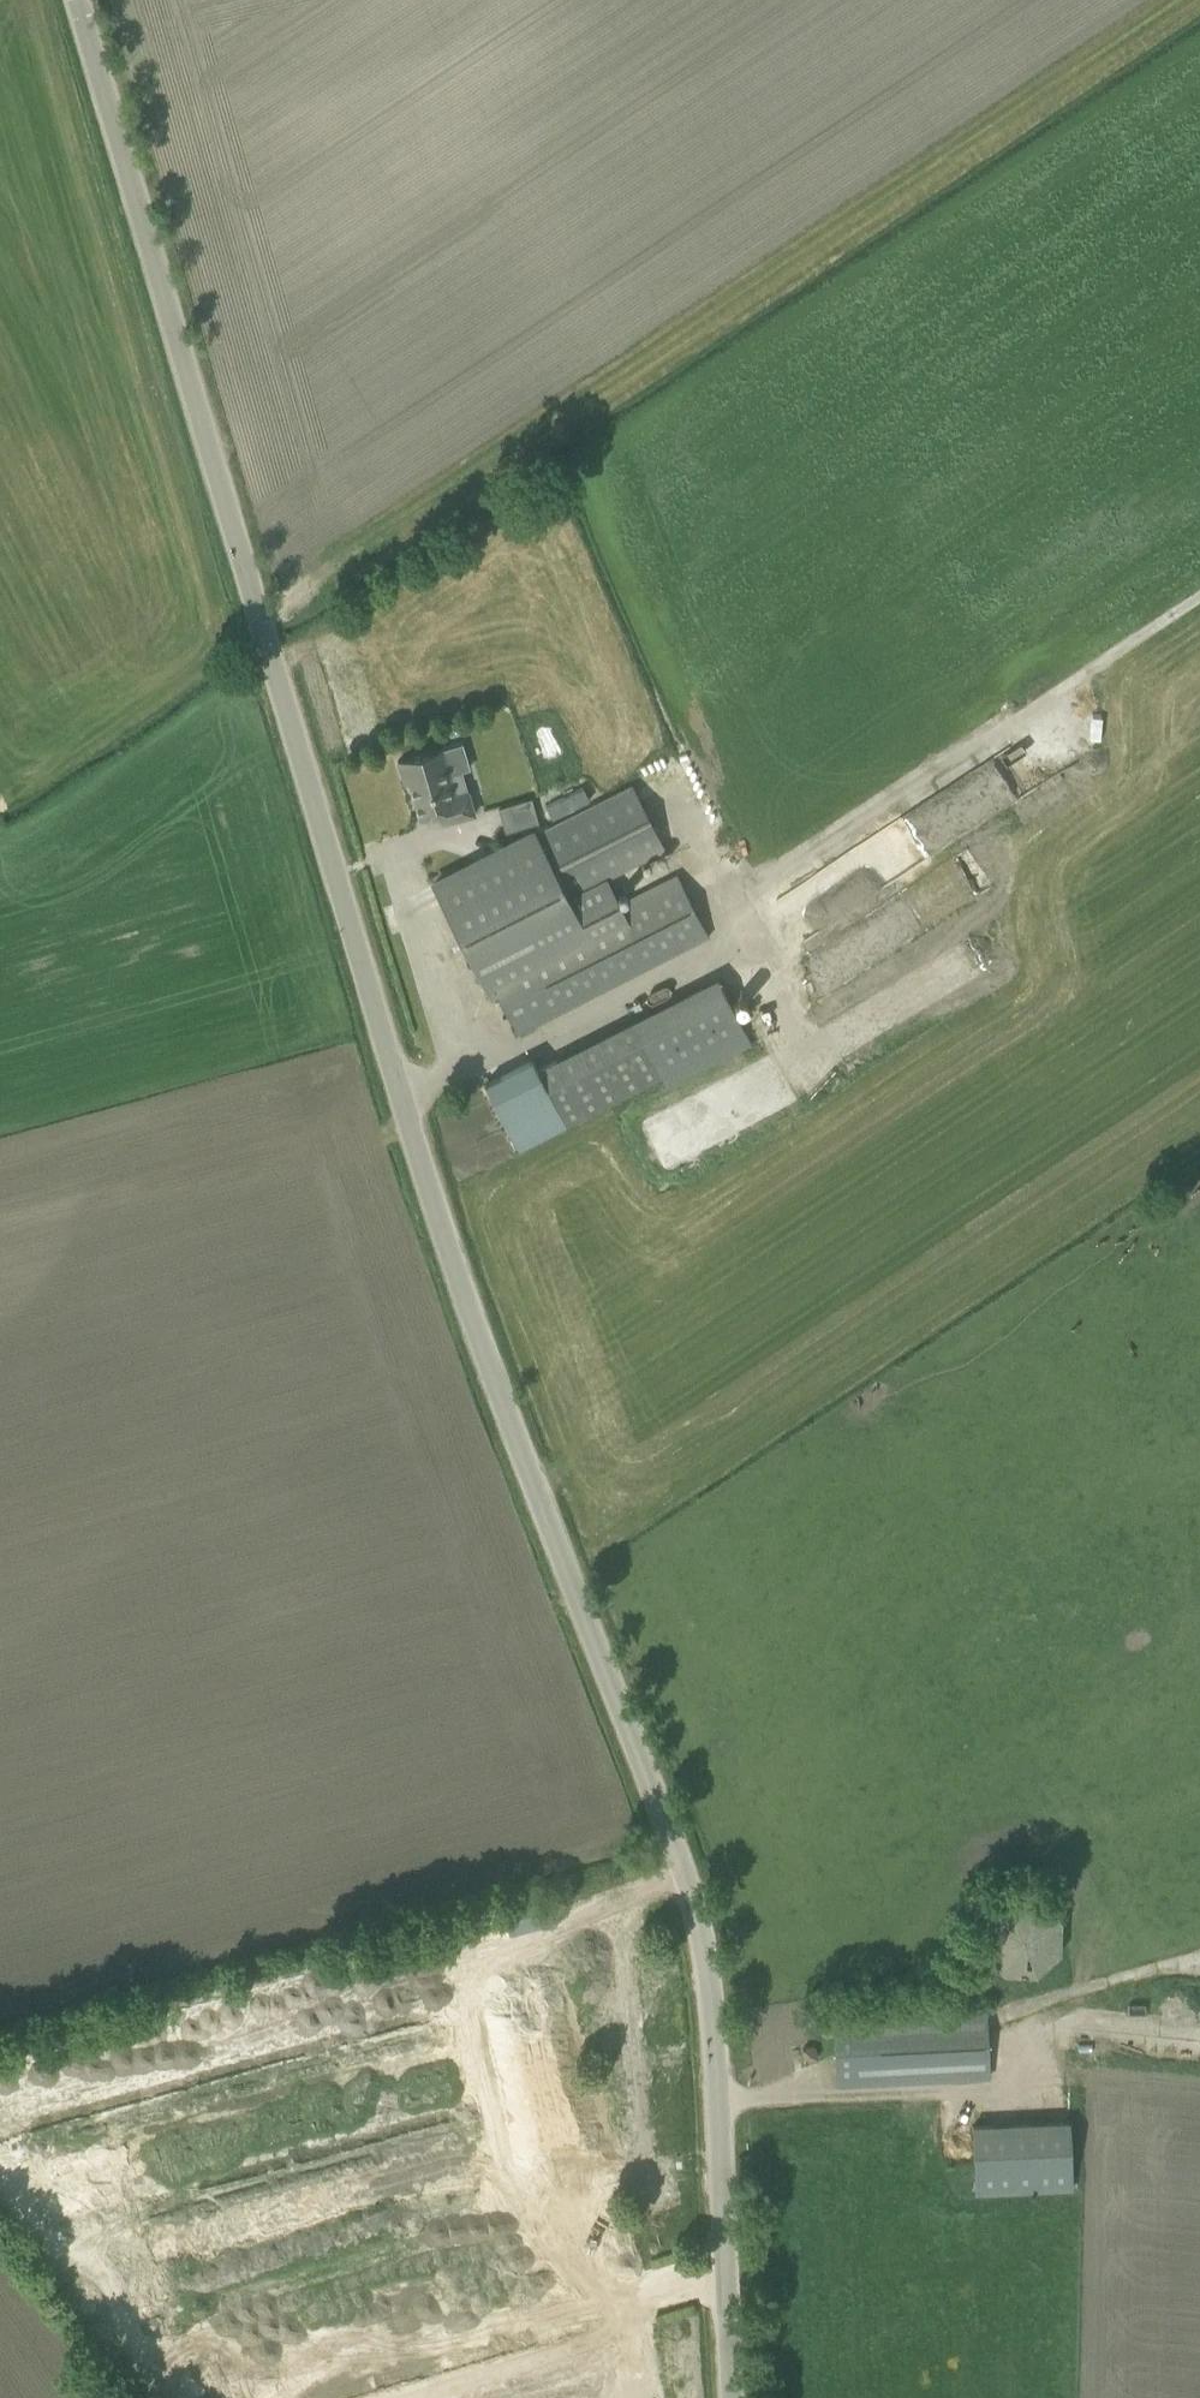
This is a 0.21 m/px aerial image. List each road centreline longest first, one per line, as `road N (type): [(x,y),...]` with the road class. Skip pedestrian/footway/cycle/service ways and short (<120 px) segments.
road 1 (unclassified): [(729,2397),(707,1968),(694,1911),(422,1180),(78,0)]
road 2 (track): [(400,1101),(717,953),(753,889),(793,858),(1199,595)]

